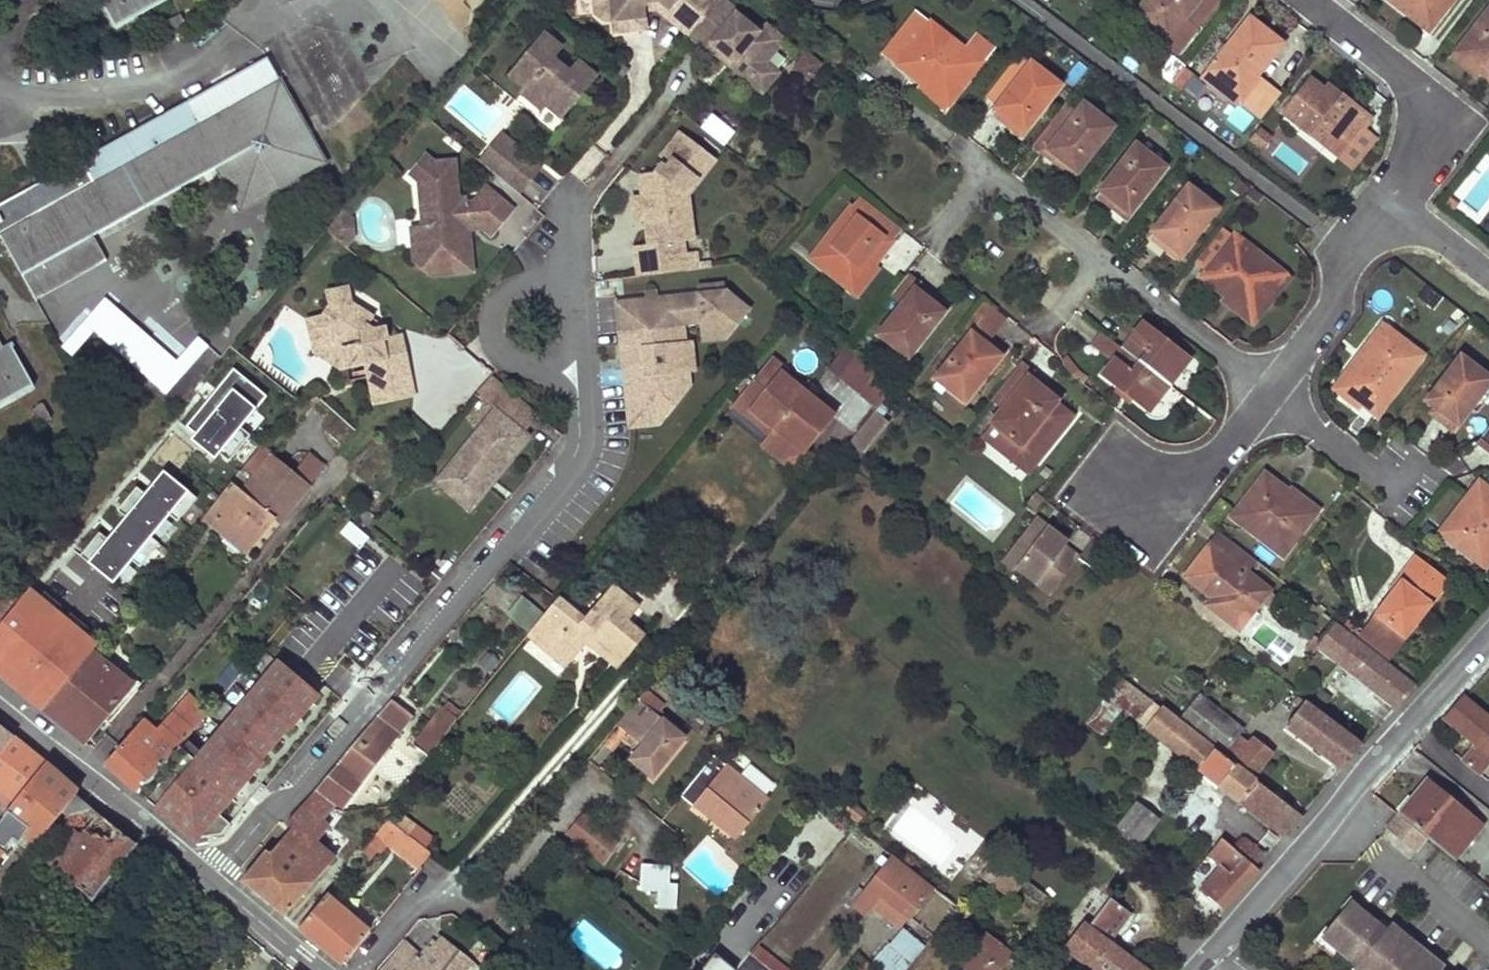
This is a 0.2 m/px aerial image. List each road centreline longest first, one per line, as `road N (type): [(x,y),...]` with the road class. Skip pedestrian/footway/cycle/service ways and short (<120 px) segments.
road 1 (residential): [(210,881),(571,459),(583,432),(580,396)]
road 2 (tertiary): [(1488,639),(1217,946)]
road 3 (residential): [(958,137),(1266,386)]
road 4 (residential): [(0,706),(210,881)]
road 5 (residential): [(1387,204),(1412,151),(1418,108),(1395,65),(1311,0)]
road 6 (residential): [(1387,204),(1338,253),(1332,301),(1266,386)]
road 7 (residential): [(1266,386),(1210,462),(1132,492)]
road 8 (residential): [(1266,386),(1368,464),(1405,474)]
road 9 (residential): [(563,291),(523,284),(496,315),(507,353),(547,364)]
road 10 (residential): [(210,881),(318,969)]
road 11 (residential): [(1488,273),(1387,204)]

